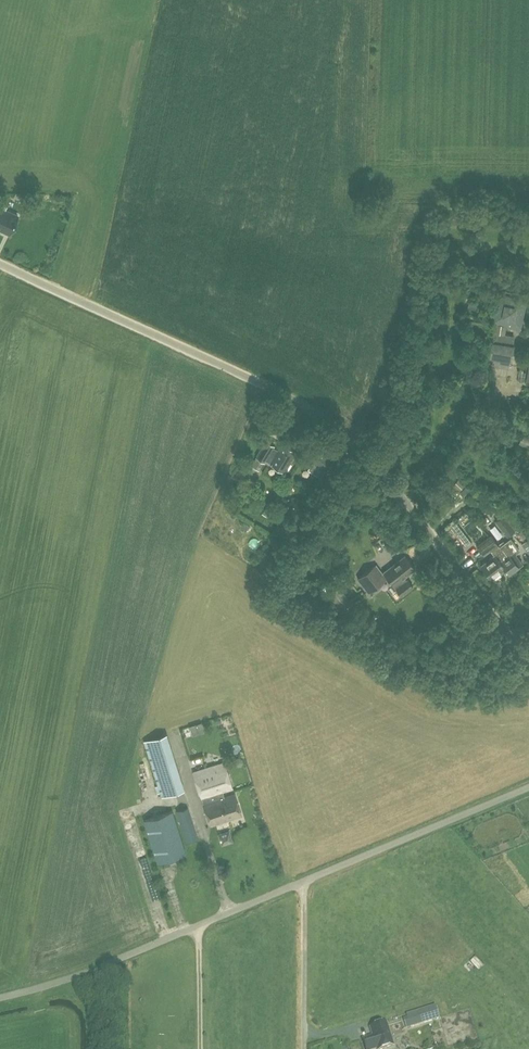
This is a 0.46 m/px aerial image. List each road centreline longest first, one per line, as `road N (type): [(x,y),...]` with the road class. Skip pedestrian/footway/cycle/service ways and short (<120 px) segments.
road 1 (unclassified): [(528,666),(353,444),(222,366),(0,262)]
road 2 (unclassified): [(0,1008),(528,786)]

